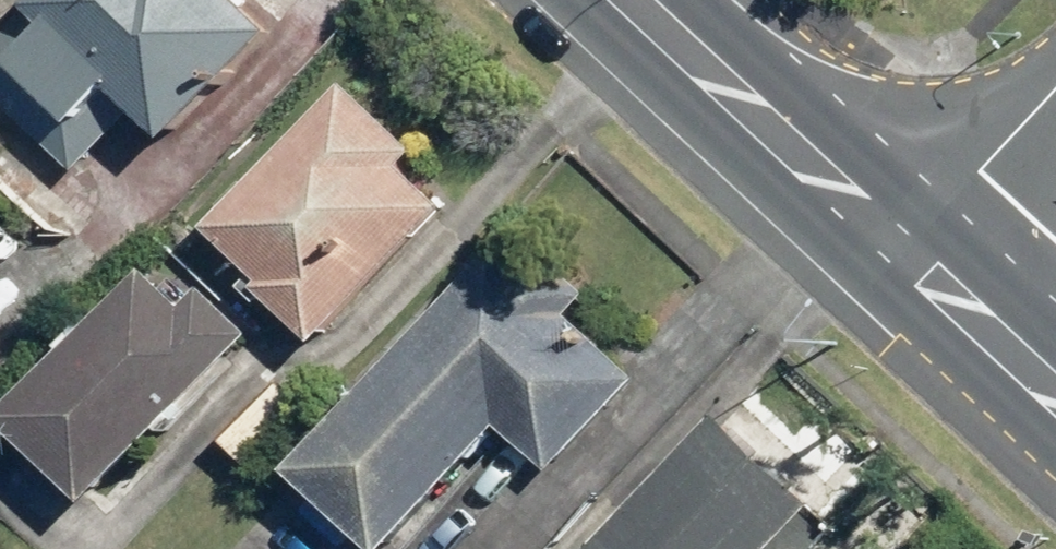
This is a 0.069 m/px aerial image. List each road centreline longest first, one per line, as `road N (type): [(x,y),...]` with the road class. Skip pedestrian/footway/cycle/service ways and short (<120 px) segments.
road 1 (primary): [(908,244),(646,0)]
road 2 (residential): [(1055,87),(908,244)]
road 3 (primary): [(1055,382),(908,244)]

